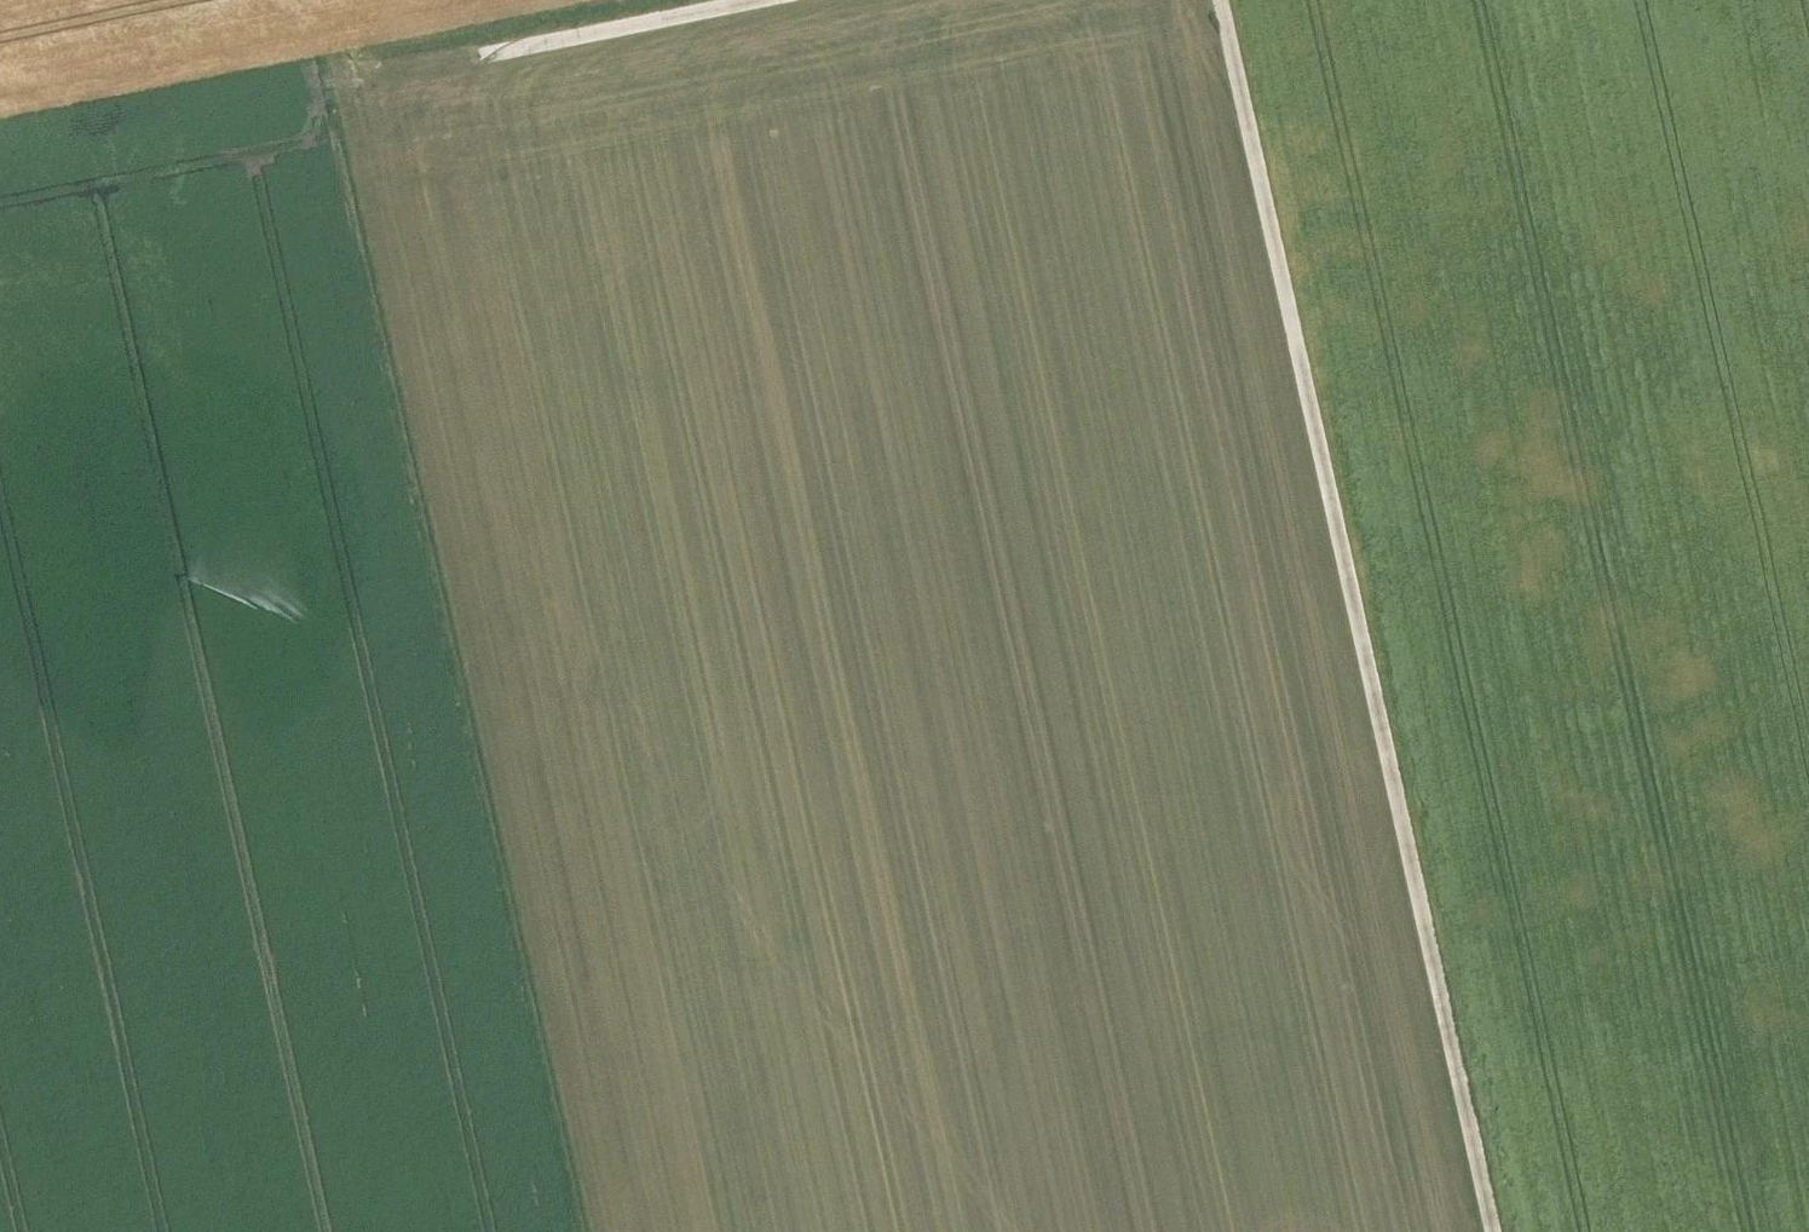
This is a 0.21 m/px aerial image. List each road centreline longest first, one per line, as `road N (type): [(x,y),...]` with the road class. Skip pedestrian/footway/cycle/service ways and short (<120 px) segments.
road 1 (track): [(1500,1231),(1225,0)]
road 2 (track): [(347,74),(391,73),(754,0)]

